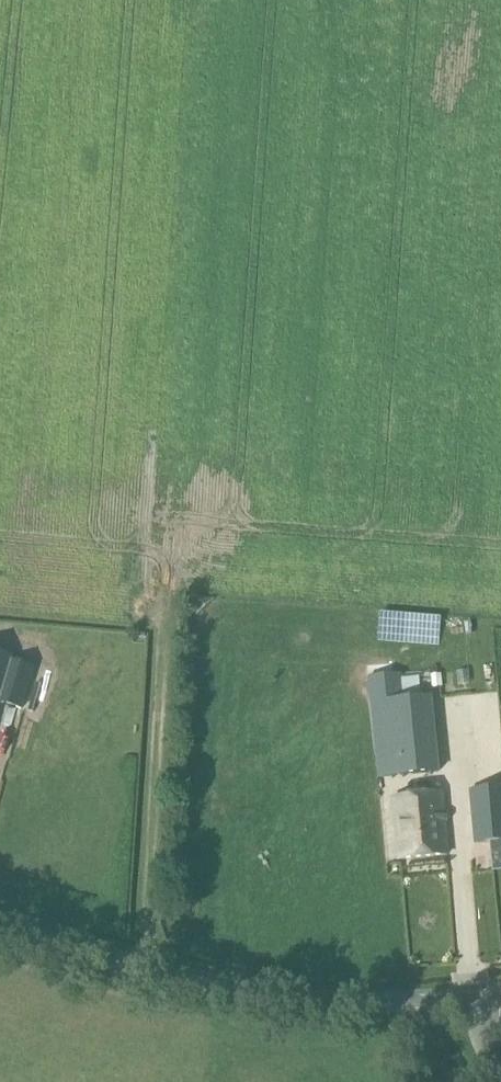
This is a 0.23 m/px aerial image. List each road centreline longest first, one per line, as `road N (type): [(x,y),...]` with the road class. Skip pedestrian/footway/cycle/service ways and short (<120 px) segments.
road 1 (tertiary): [(486,999),(350,1004),(236,989),(0,929)]

